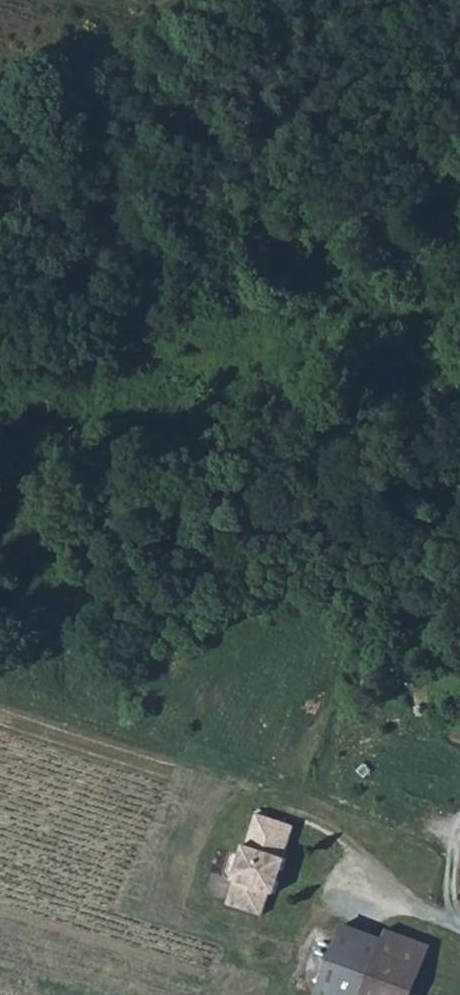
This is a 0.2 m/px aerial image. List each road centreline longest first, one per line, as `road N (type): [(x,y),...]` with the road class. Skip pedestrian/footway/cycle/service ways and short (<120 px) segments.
road 1 (residential): [(459,931),(344,881)]

